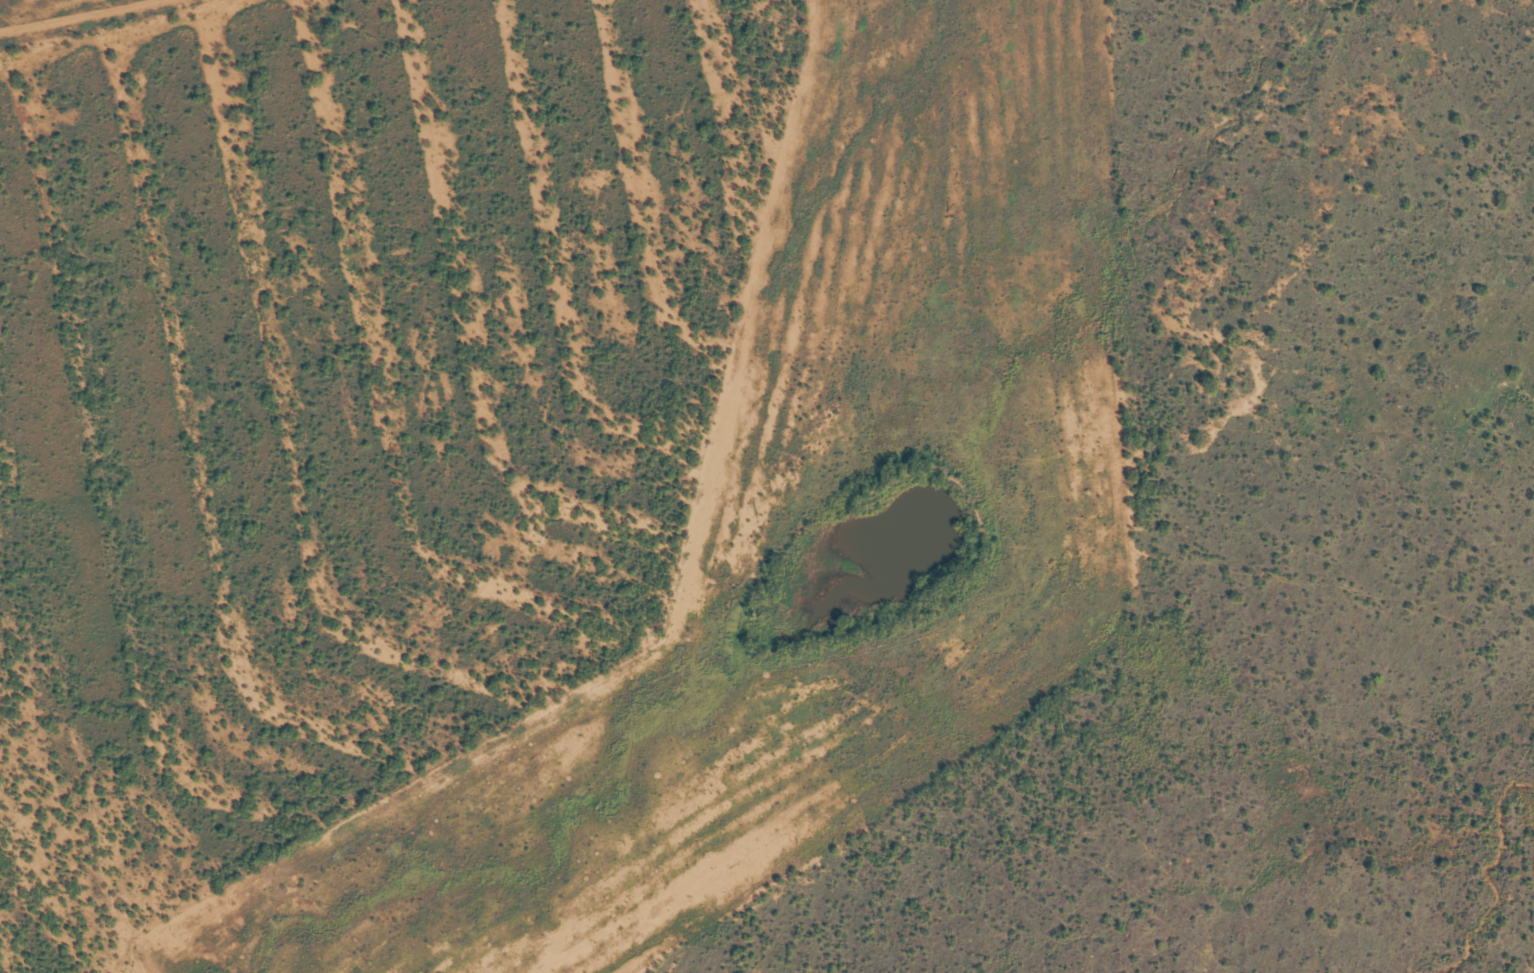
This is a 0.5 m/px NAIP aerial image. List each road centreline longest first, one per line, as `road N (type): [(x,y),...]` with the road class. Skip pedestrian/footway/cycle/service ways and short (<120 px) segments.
road 1 (residential): [(204,0),(0,50)]

